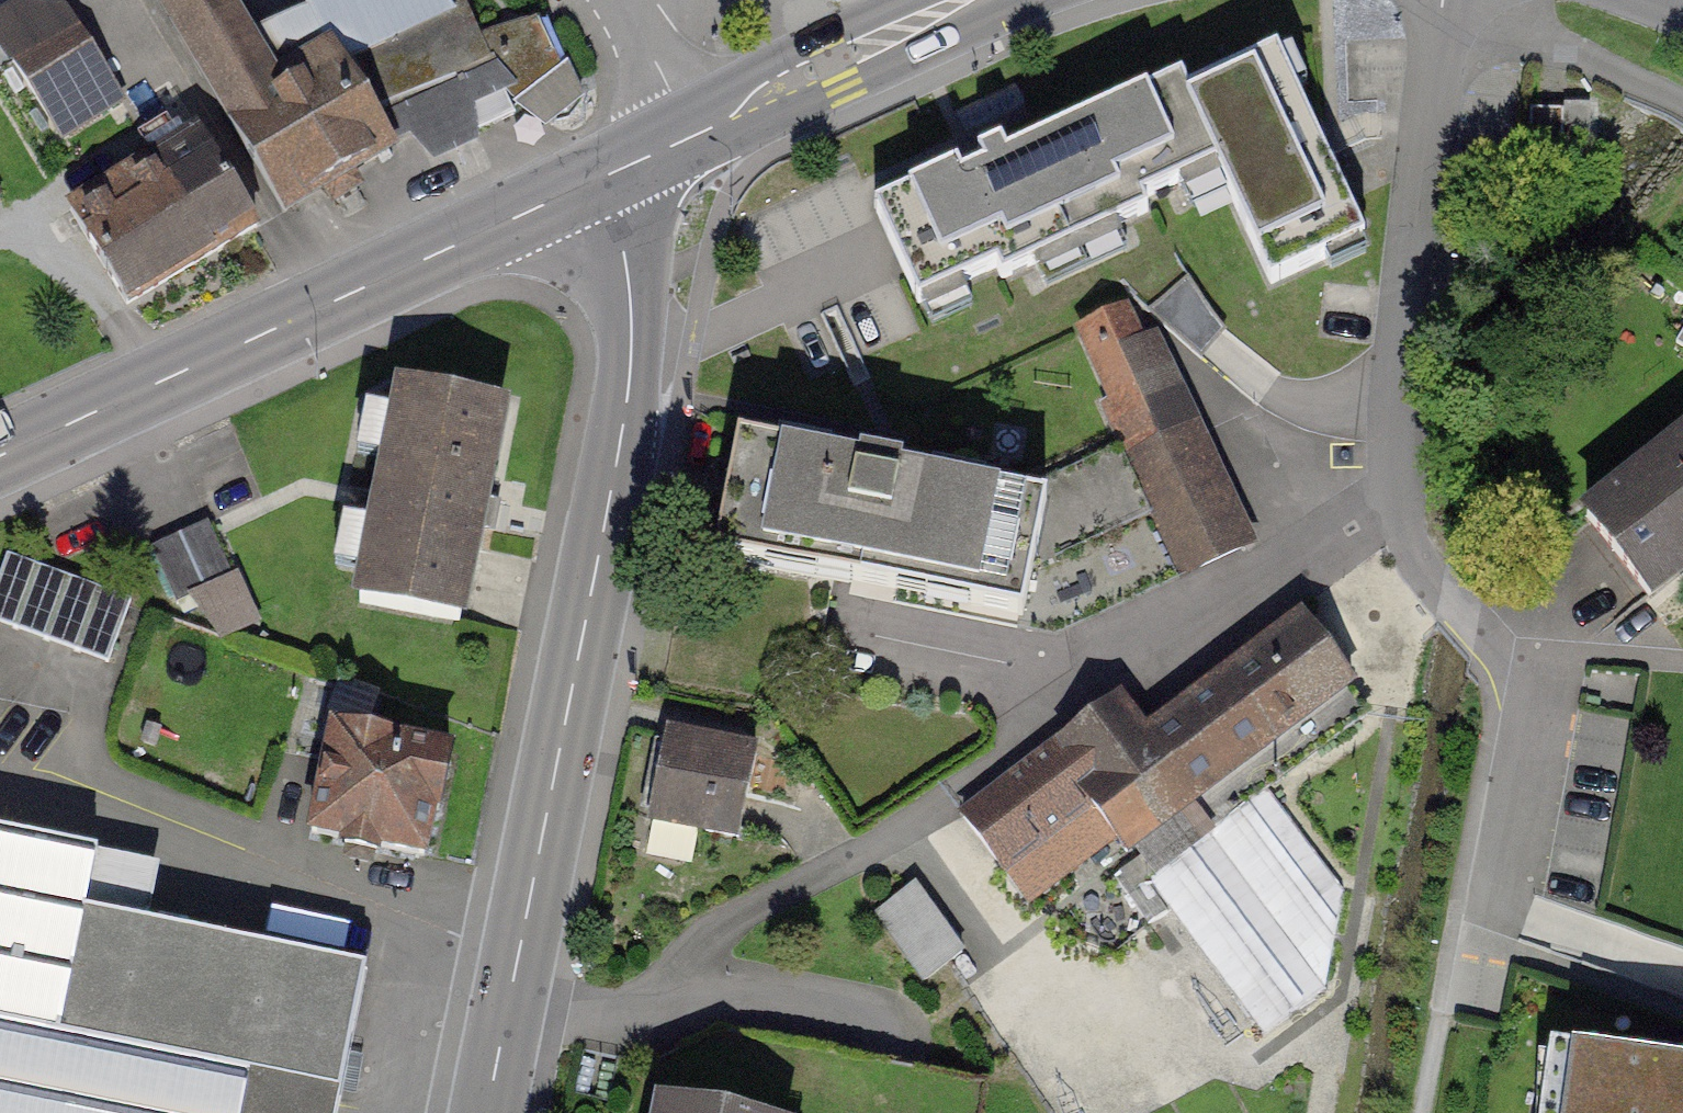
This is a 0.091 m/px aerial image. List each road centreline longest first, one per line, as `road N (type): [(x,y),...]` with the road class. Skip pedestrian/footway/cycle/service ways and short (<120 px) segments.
road 1 (residential): [(598,181),(624,253),(633,363),(484,1112)]
road 2 (residential): [(1443,0),(1404,250),(1393,492),(1409,546),(1435,583),(1540,686)]
road 3 (primary): [(598,181),(0,456)]
road 4 (residential): [(1540,686),(1498,908),(1682,976)]
road 5 (primary): [(966,0),(692,134)]
road 6 (track): [(1471,0),(1682,103)]
road 7 (residential): [(692,134),(620,0)]

